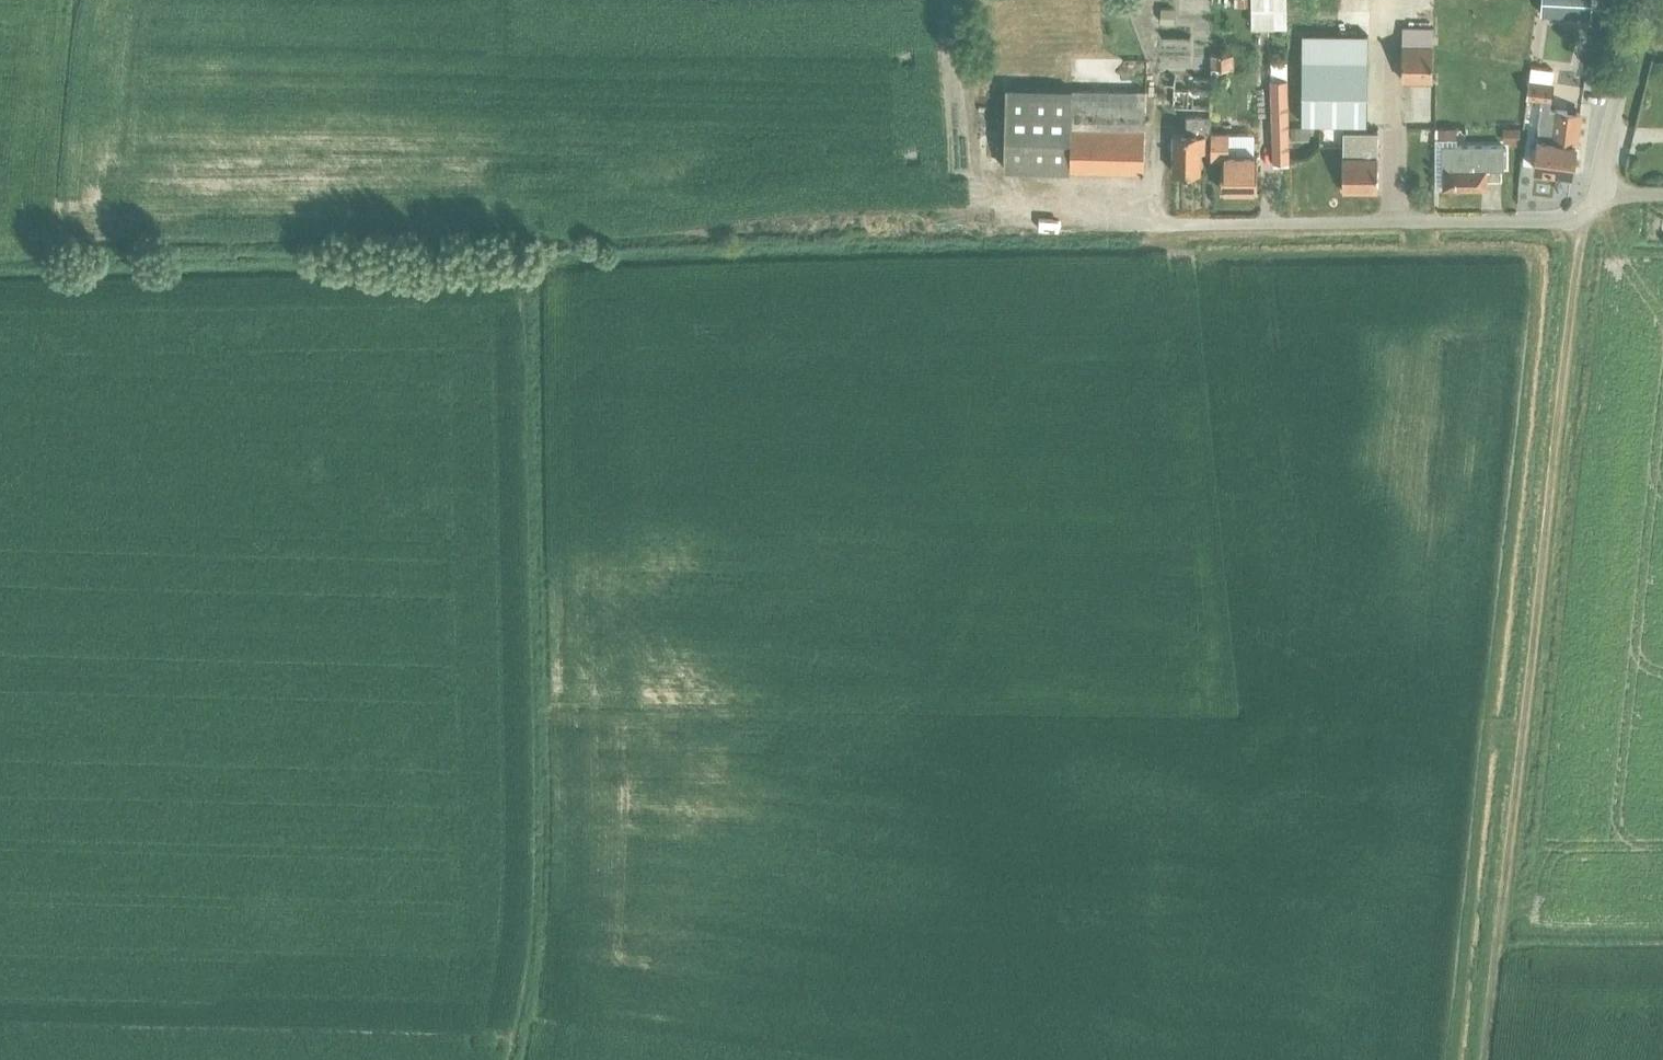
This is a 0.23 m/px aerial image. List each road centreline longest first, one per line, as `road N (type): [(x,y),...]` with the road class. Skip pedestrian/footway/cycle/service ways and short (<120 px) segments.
road 1 (residential): [(1166,223),(1567,221),(1583,214)]
road 2 (unclassified): [(1605,199),(1601,163),(1649,0)]

